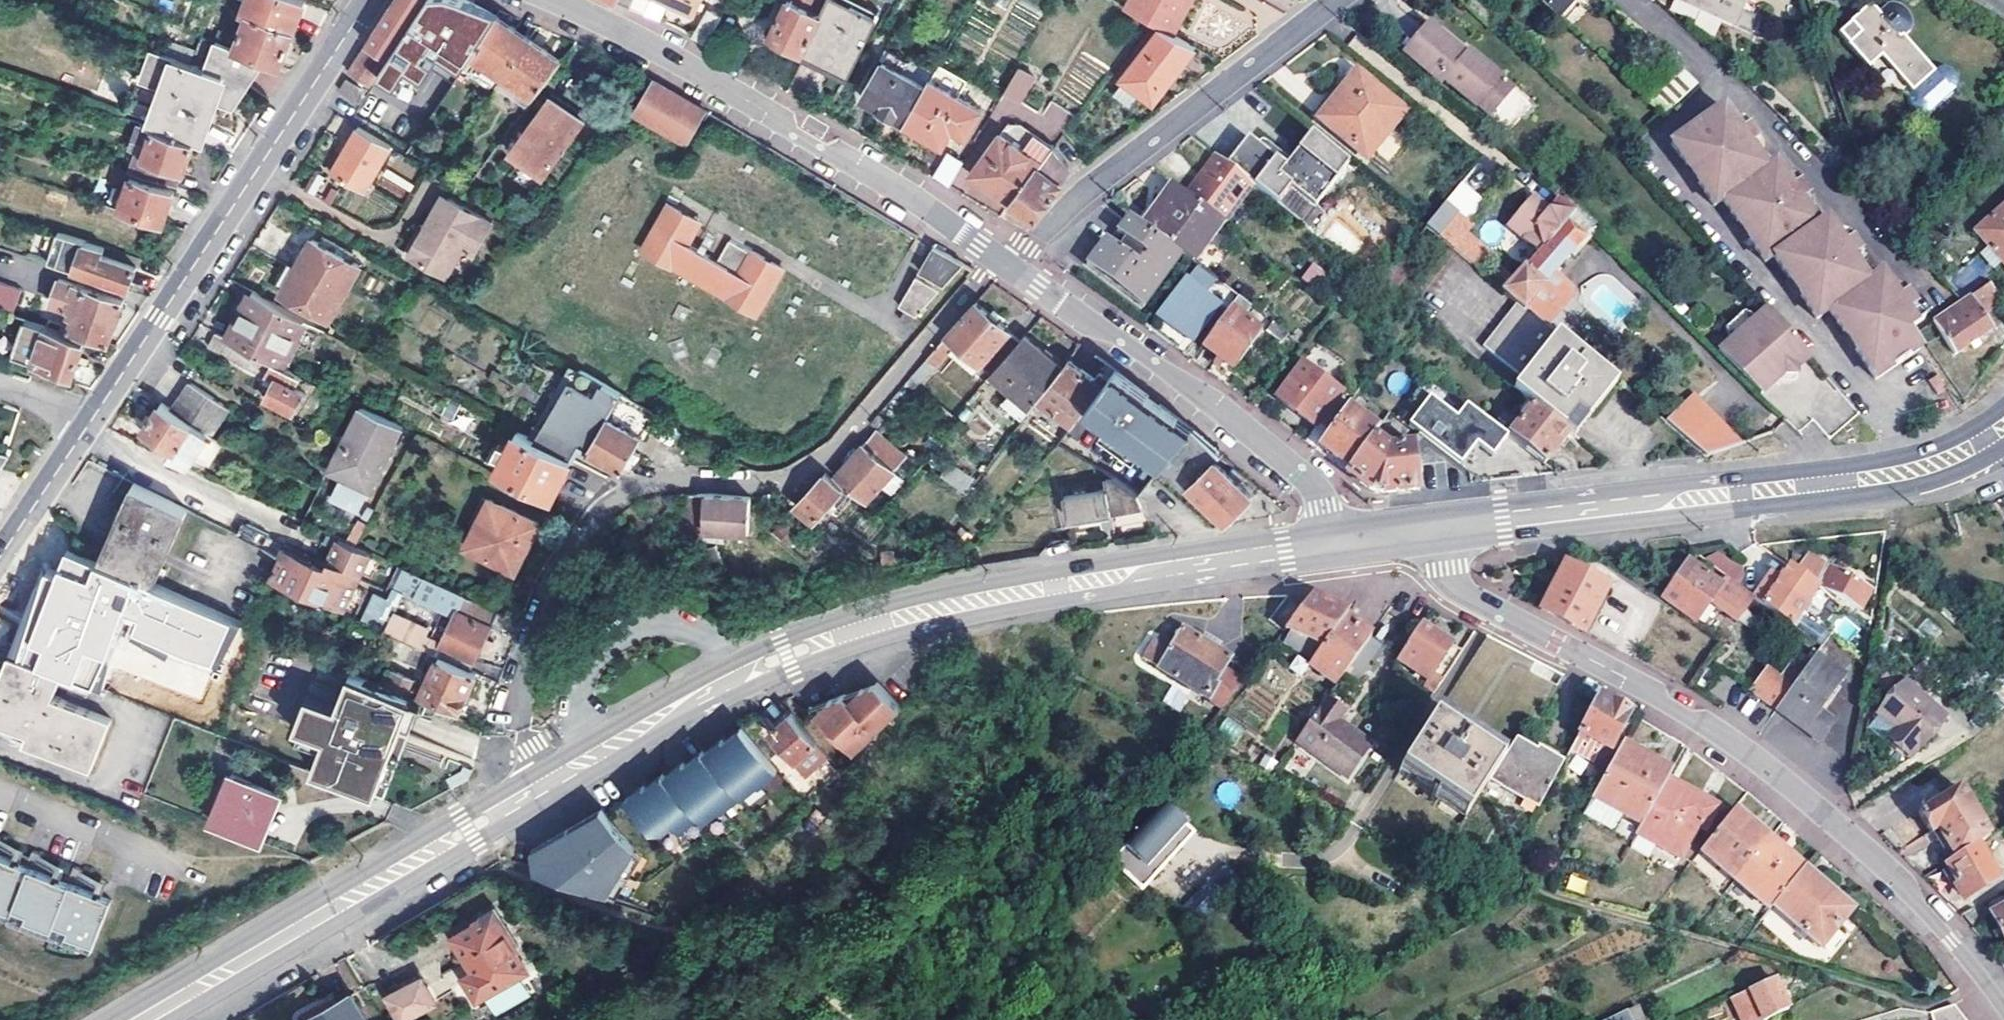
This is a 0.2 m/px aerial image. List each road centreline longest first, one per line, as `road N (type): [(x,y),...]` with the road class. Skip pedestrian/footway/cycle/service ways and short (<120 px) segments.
road 1 (secondary): [(1330,544),(937,608),(787,655),(674,711),(141,1019)]
road 2 (residential): [(2003,1008),(1896,880),(1718,730),(1457,588),(1441,529)]
road 3 (residential): [(524,727),(519,694),(549,580),(596,518),(615,499),(662,481),(779,481),(817,467),(1004,262)]
road 4 (tertiary): [(369,0),(0,558)]
road 5 (secondary): [(2003,427),(1963,452),(1901,471),(1441,529)]
road 6 (residential): [(1004,262),(633,32),(556,0)]
road 7 (residential): [(1330,544),(1320,498),(1299,472),(1175,375),(1004,262)]
road 8 (residential): [(1004,262),(1105,175),(1339,0)]

